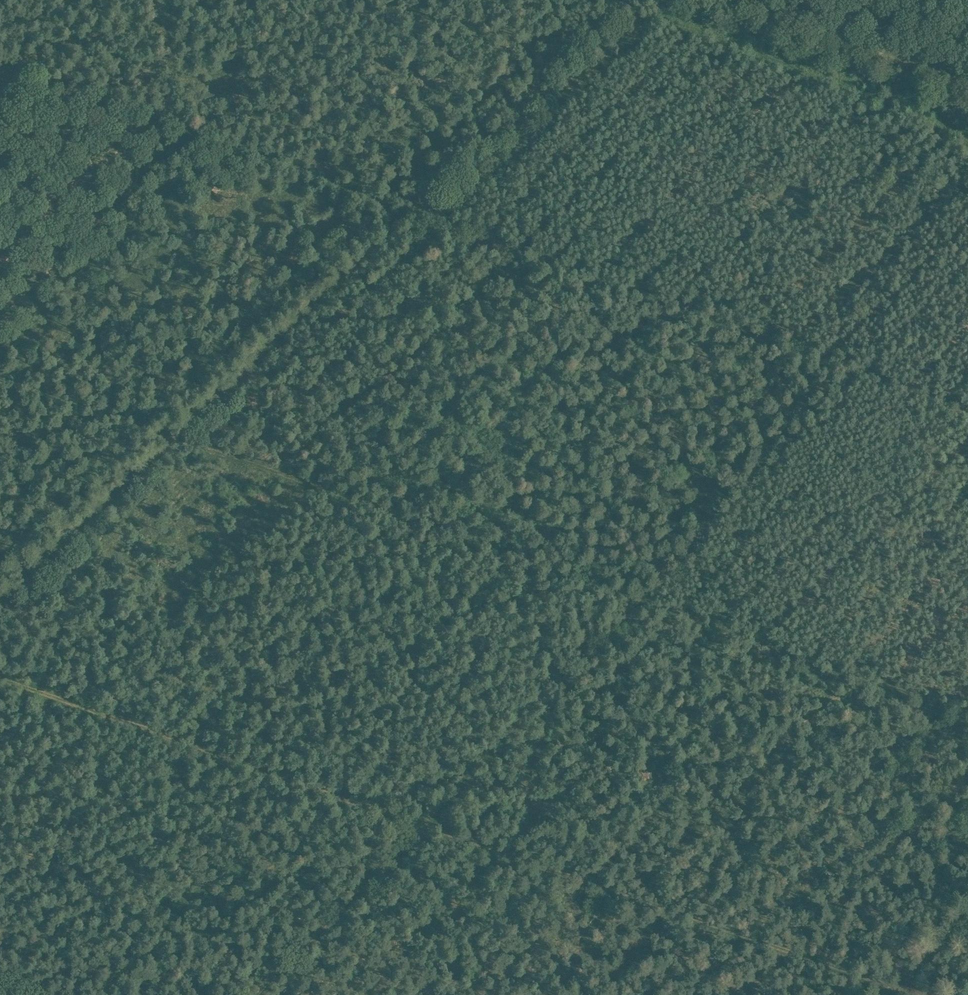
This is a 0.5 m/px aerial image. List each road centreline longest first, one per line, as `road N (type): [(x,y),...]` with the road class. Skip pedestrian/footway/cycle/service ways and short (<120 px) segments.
road 1 (track): [(251,994),(967,259)]
road 2 (track): [(851,376),(414,205),(0,60)]
road 3 (track): [(0,602),(627,0)]
road 4 (track): [(967,87),(731,0)]
road 5 (track): [(159,738),(0,677)]
road 6 (track): [(0,432),(125,482)]

